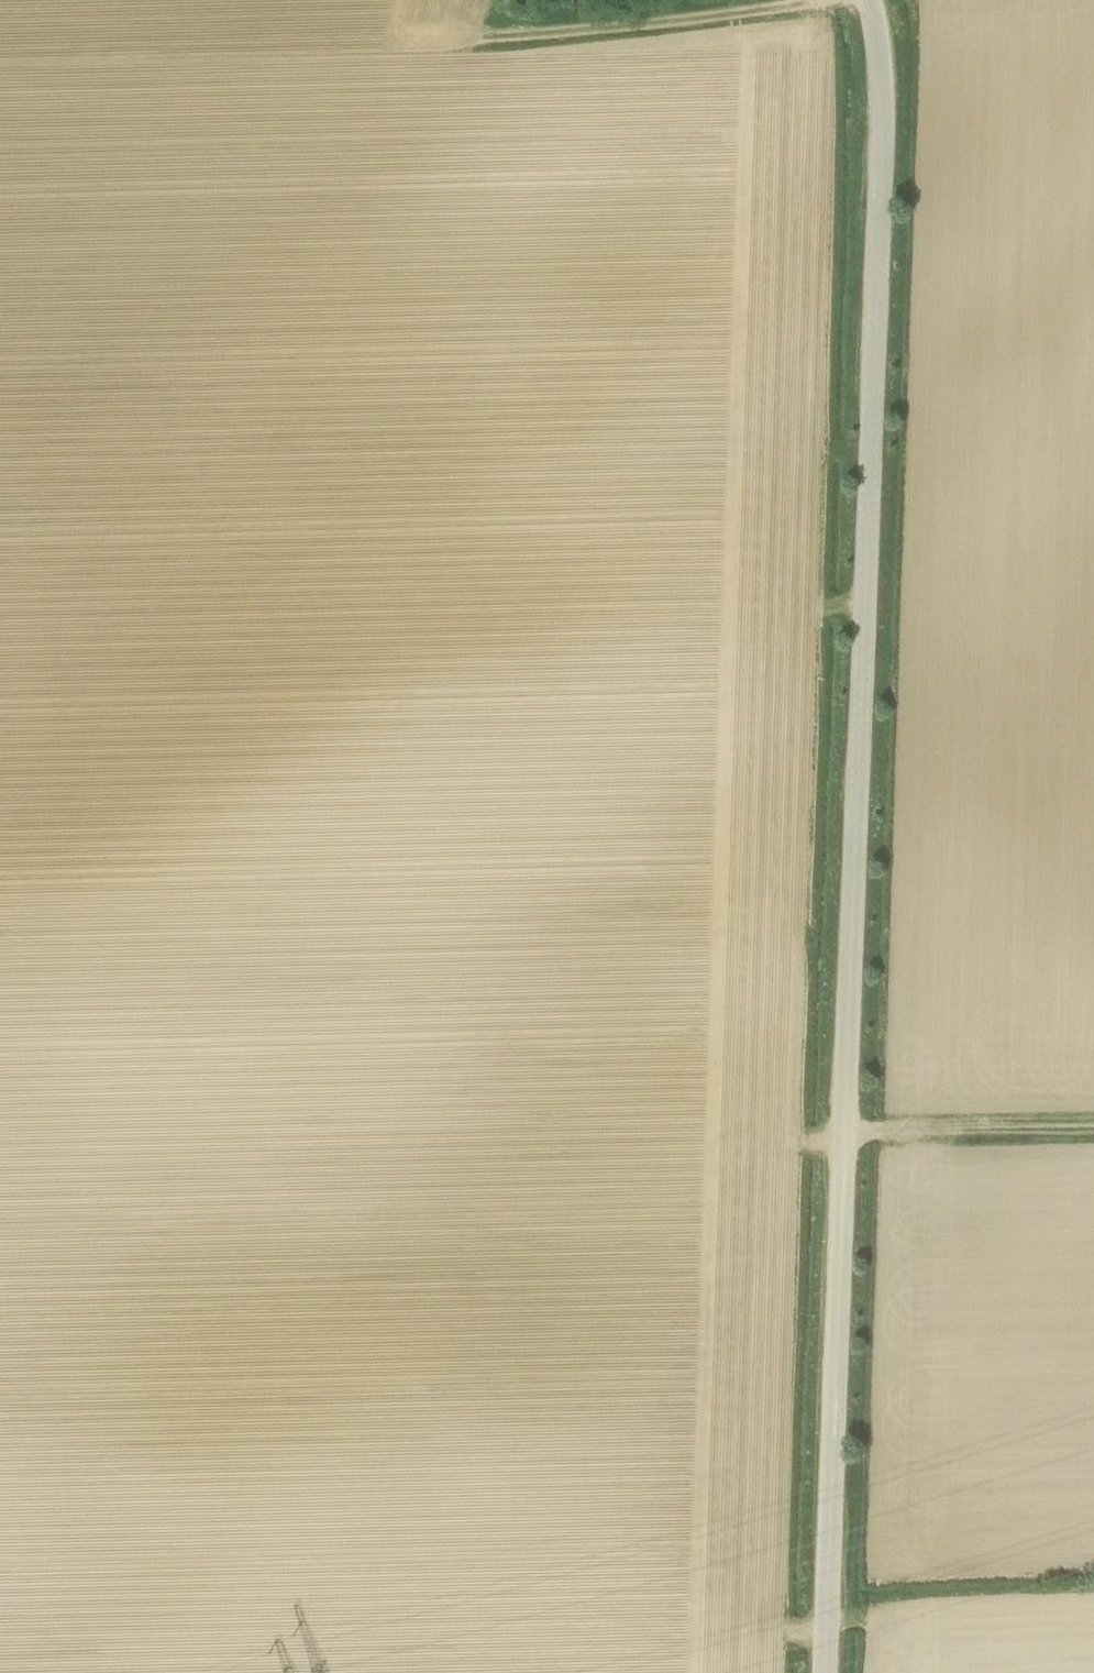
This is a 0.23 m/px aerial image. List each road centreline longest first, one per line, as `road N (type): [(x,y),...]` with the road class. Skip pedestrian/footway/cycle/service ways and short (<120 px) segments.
road 1 (tertiary): [(828,1672),(884,103),(868,0)]
road 2 (track): [(479,44),(826,0)]

